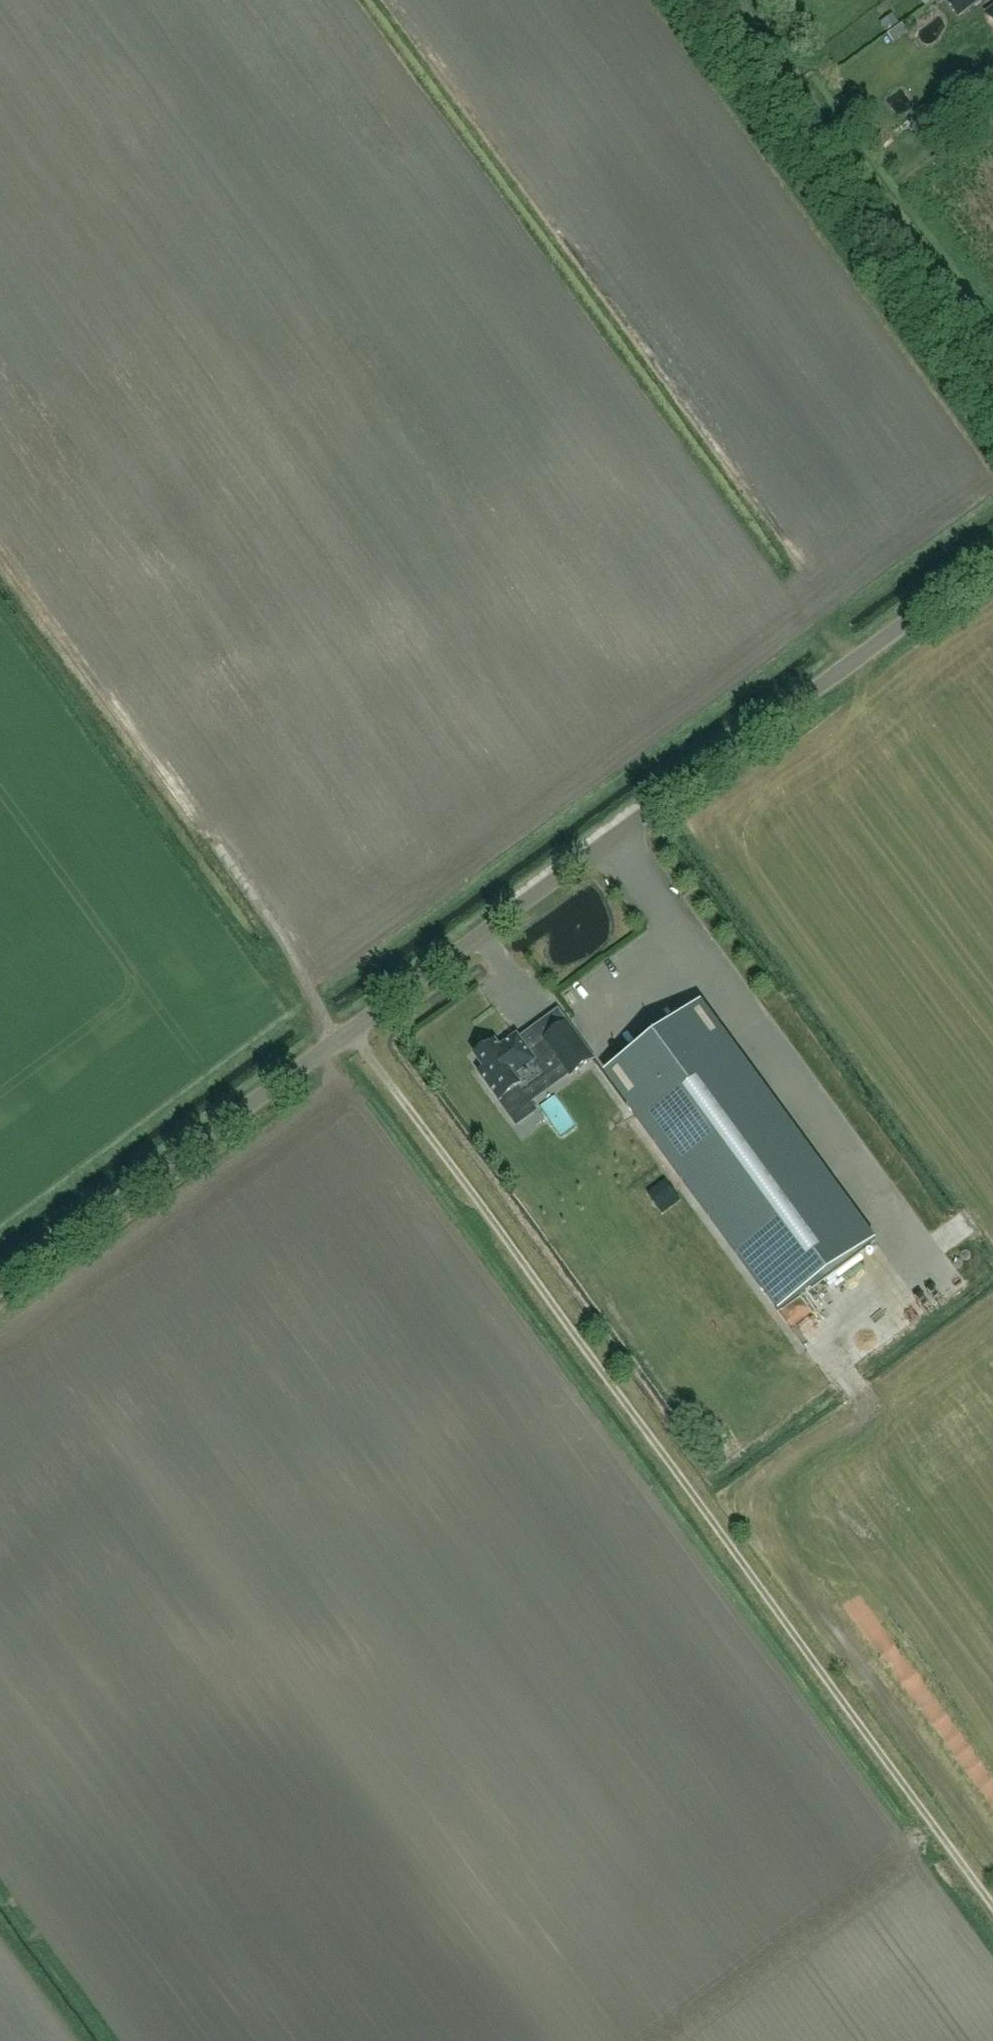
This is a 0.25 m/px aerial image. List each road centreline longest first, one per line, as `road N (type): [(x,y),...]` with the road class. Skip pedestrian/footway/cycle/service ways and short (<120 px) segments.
road 1 (unclassified): [(0,1290),(992,559)]

